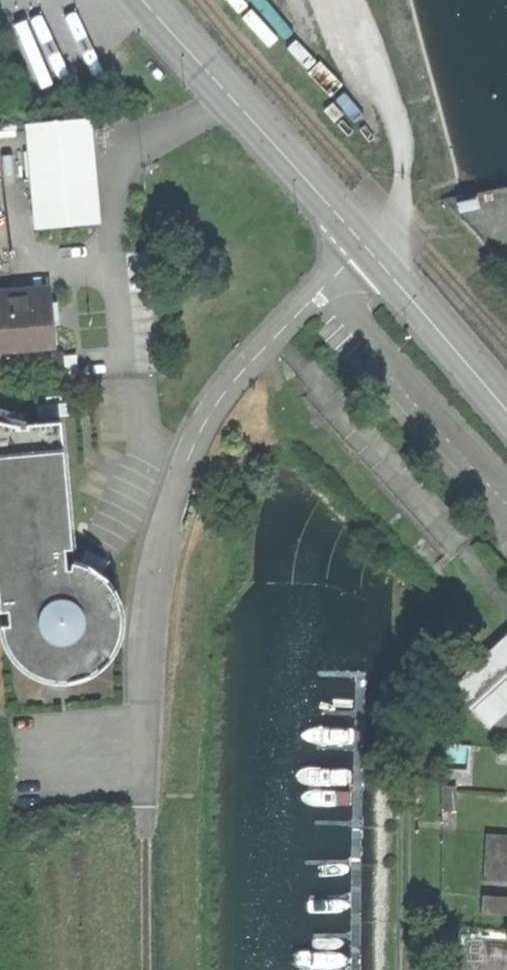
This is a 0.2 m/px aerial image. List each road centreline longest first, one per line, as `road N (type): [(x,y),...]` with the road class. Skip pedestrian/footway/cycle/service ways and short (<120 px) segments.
road 1 (residential): [(27,761),(145,752),(154,567),(177,473),(216,400),(358,240)]
road 2 (unclassified): [(358,240),(146,0)]
road 3 (unclassified): [(506,417),(358,240)]
road 4 (track): [(145,752),(146,969)]

